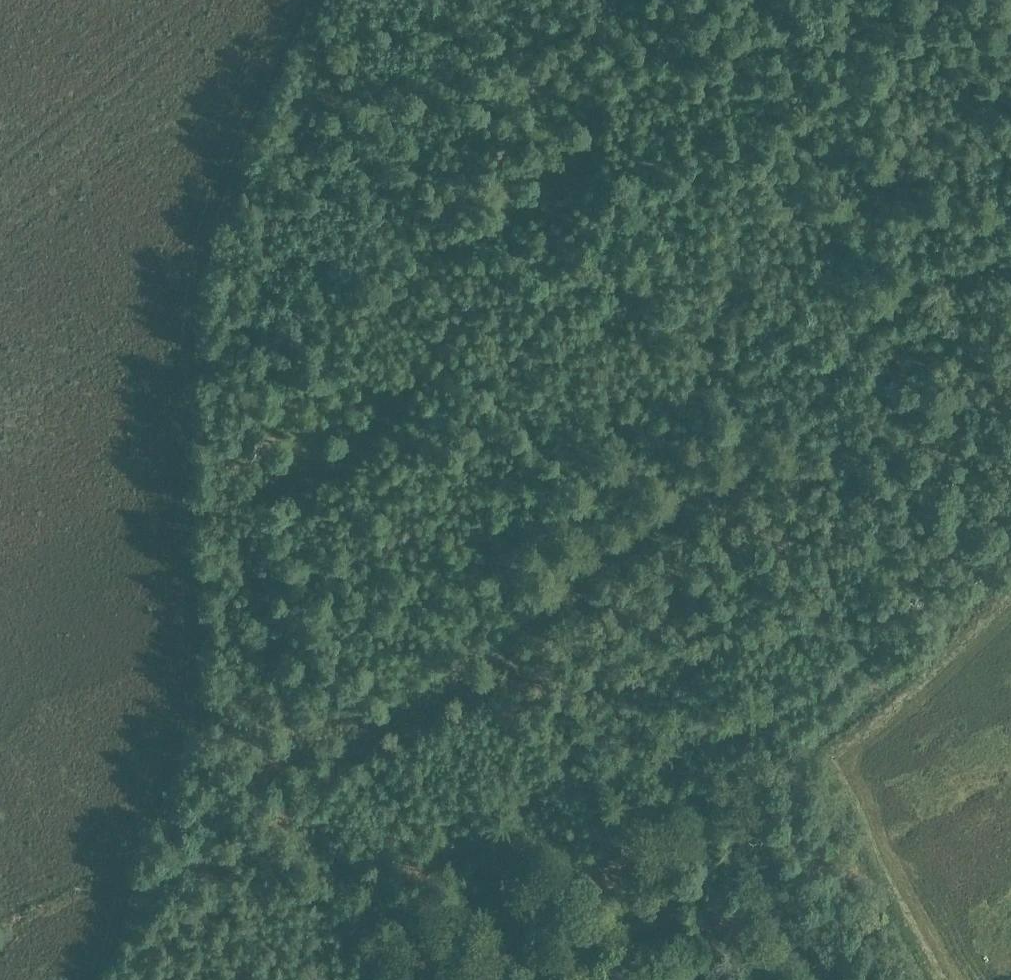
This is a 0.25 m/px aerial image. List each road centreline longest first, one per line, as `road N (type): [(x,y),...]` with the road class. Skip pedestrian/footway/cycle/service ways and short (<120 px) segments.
road 1 (track): [(1010,267),(957,275),(909,295),(841,371),(797,440),(675,511),(391,708),(302,726),(249,726),(200,708),(183,702),(187,306),(220,174),(304,0)]
road 2 (track): [(183,702),(173,744),(133,825),(114,921),(90,979)]

